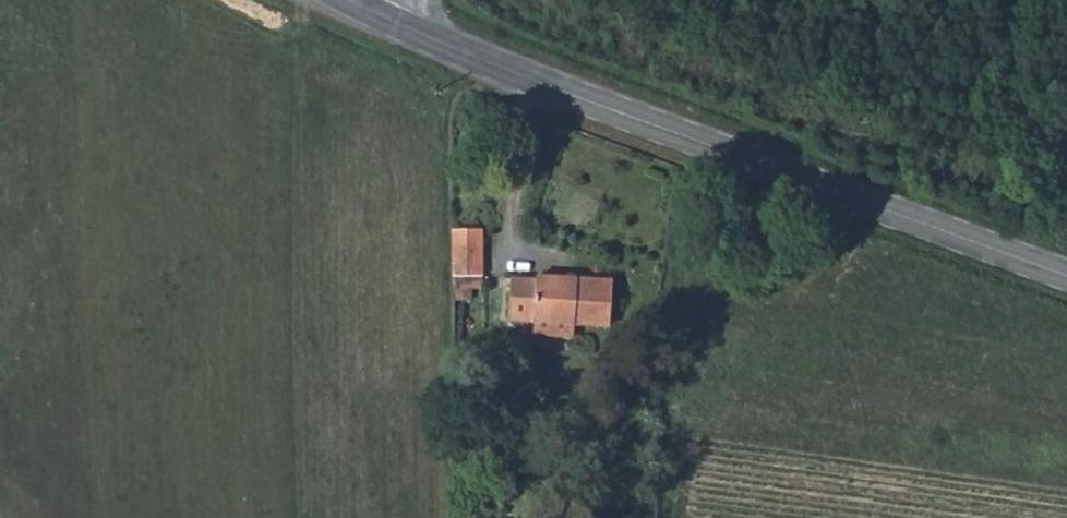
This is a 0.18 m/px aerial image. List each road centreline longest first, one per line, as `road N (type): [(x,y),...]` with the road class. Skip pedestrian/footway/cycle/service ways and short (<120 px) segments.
road 1 (secondary): [(1066,275),(418,32)]

